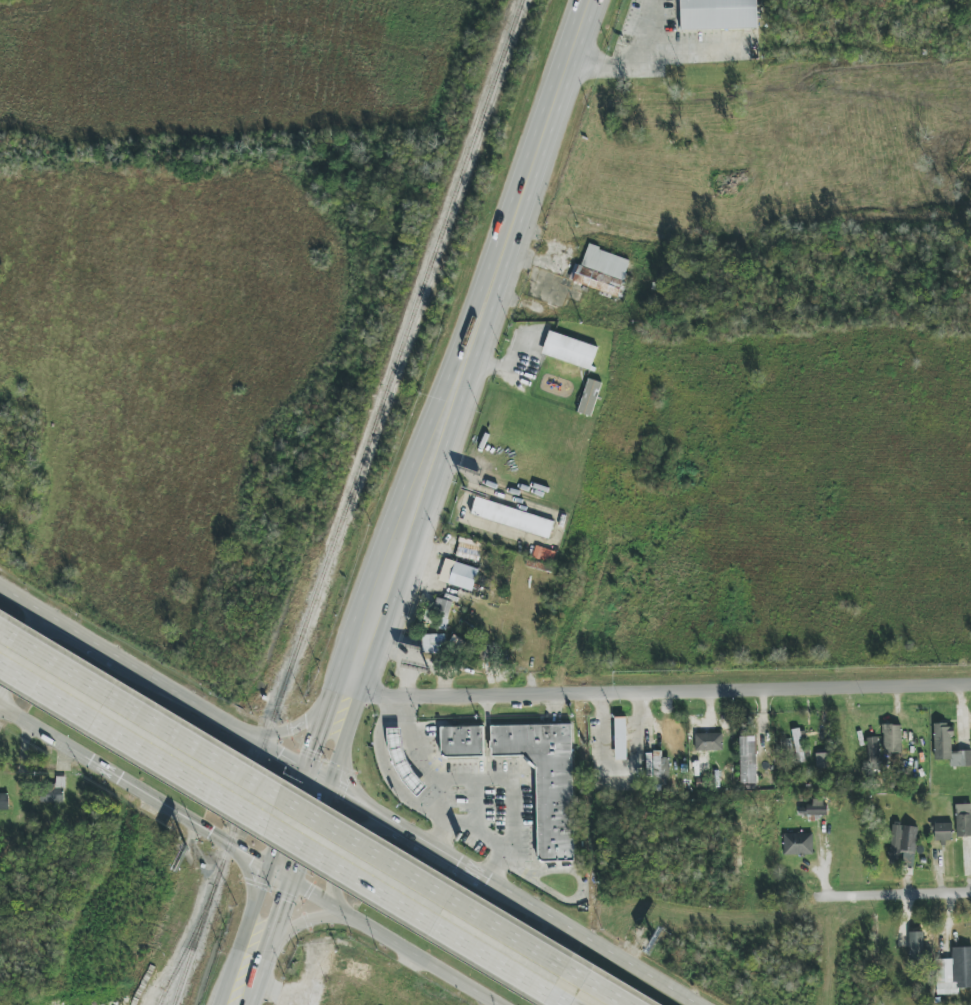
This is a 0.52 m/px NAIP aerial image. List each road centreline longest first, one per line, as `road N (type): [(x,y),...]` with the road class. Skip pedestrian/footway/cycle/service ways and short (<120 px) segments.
road 1 (primary): [(631,1004),(175,748),(0,637)]
road 2 (primary): [(0,669),(570,1004)]
road 3 (residential): [(374,691),(970,687)]
road 4 (primary): [(308,888),(452,439),(474,336)]
road 5 (primary): [(698,1004),(305,770)]
road 6 (residential): [(963,225),(521,239)]
road 7 (primary): [(474,336),(427,425),(328,704)]
road 8 (primary): [(474,336),(521,239),(596,0)]
road 9 (primary): [(0,708),(308,888)]
road 10 (primary): [(308,888),(498,1004)]
road 11 (primary): [(305,770),(114,660)]
road 12 (primary): [(271,867),(226,1004)]

